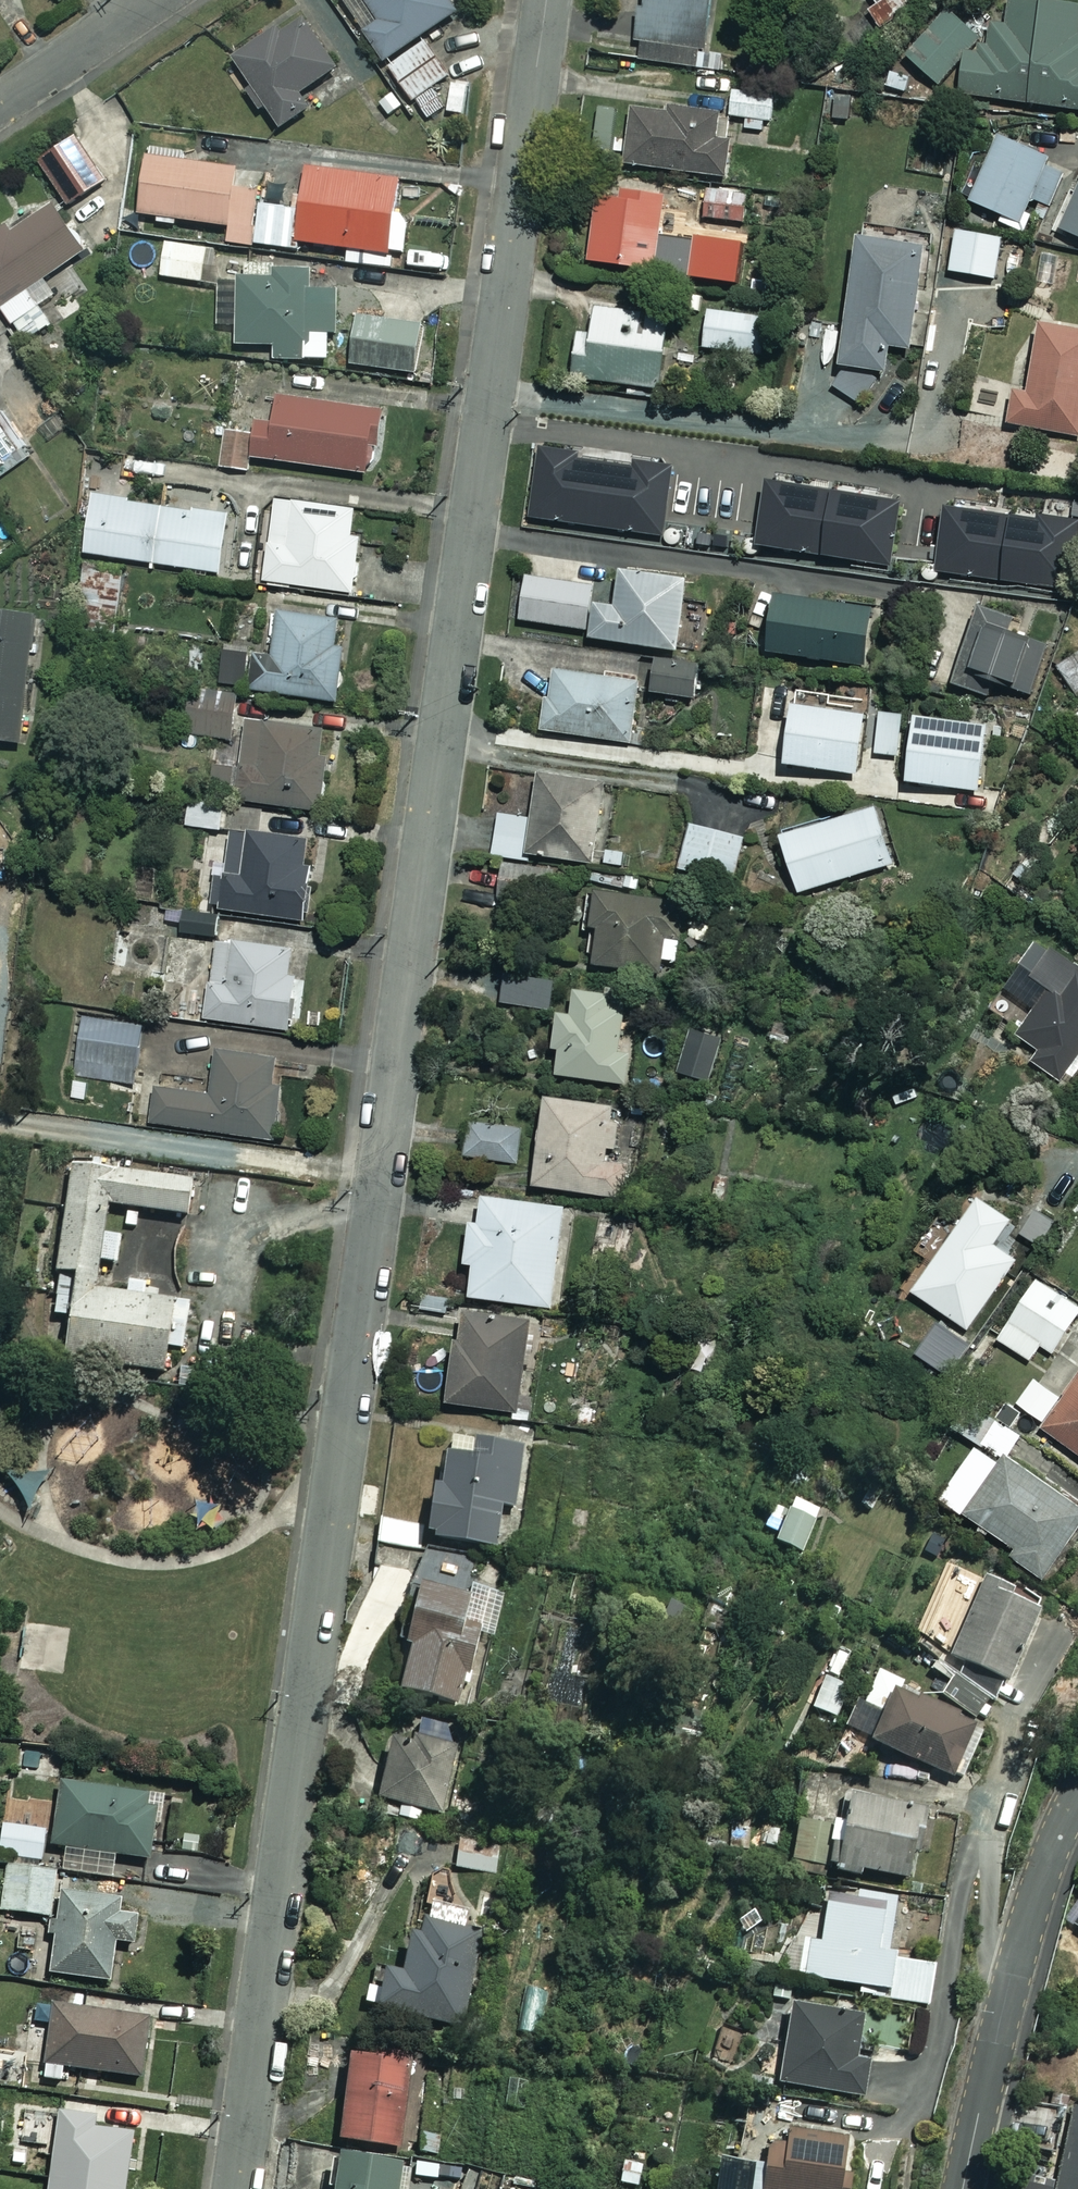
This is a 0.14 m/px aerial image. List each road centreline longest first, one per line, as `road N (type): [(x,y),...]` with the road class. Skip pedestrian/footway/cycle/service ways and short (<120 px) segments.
road 1 (residential): [(545,0),(238,2188)]
road 2 (residential): [(1077,1800),(1025,1930),(963,2188)]
road 3 (residential): [(154,0),(0,104)]

